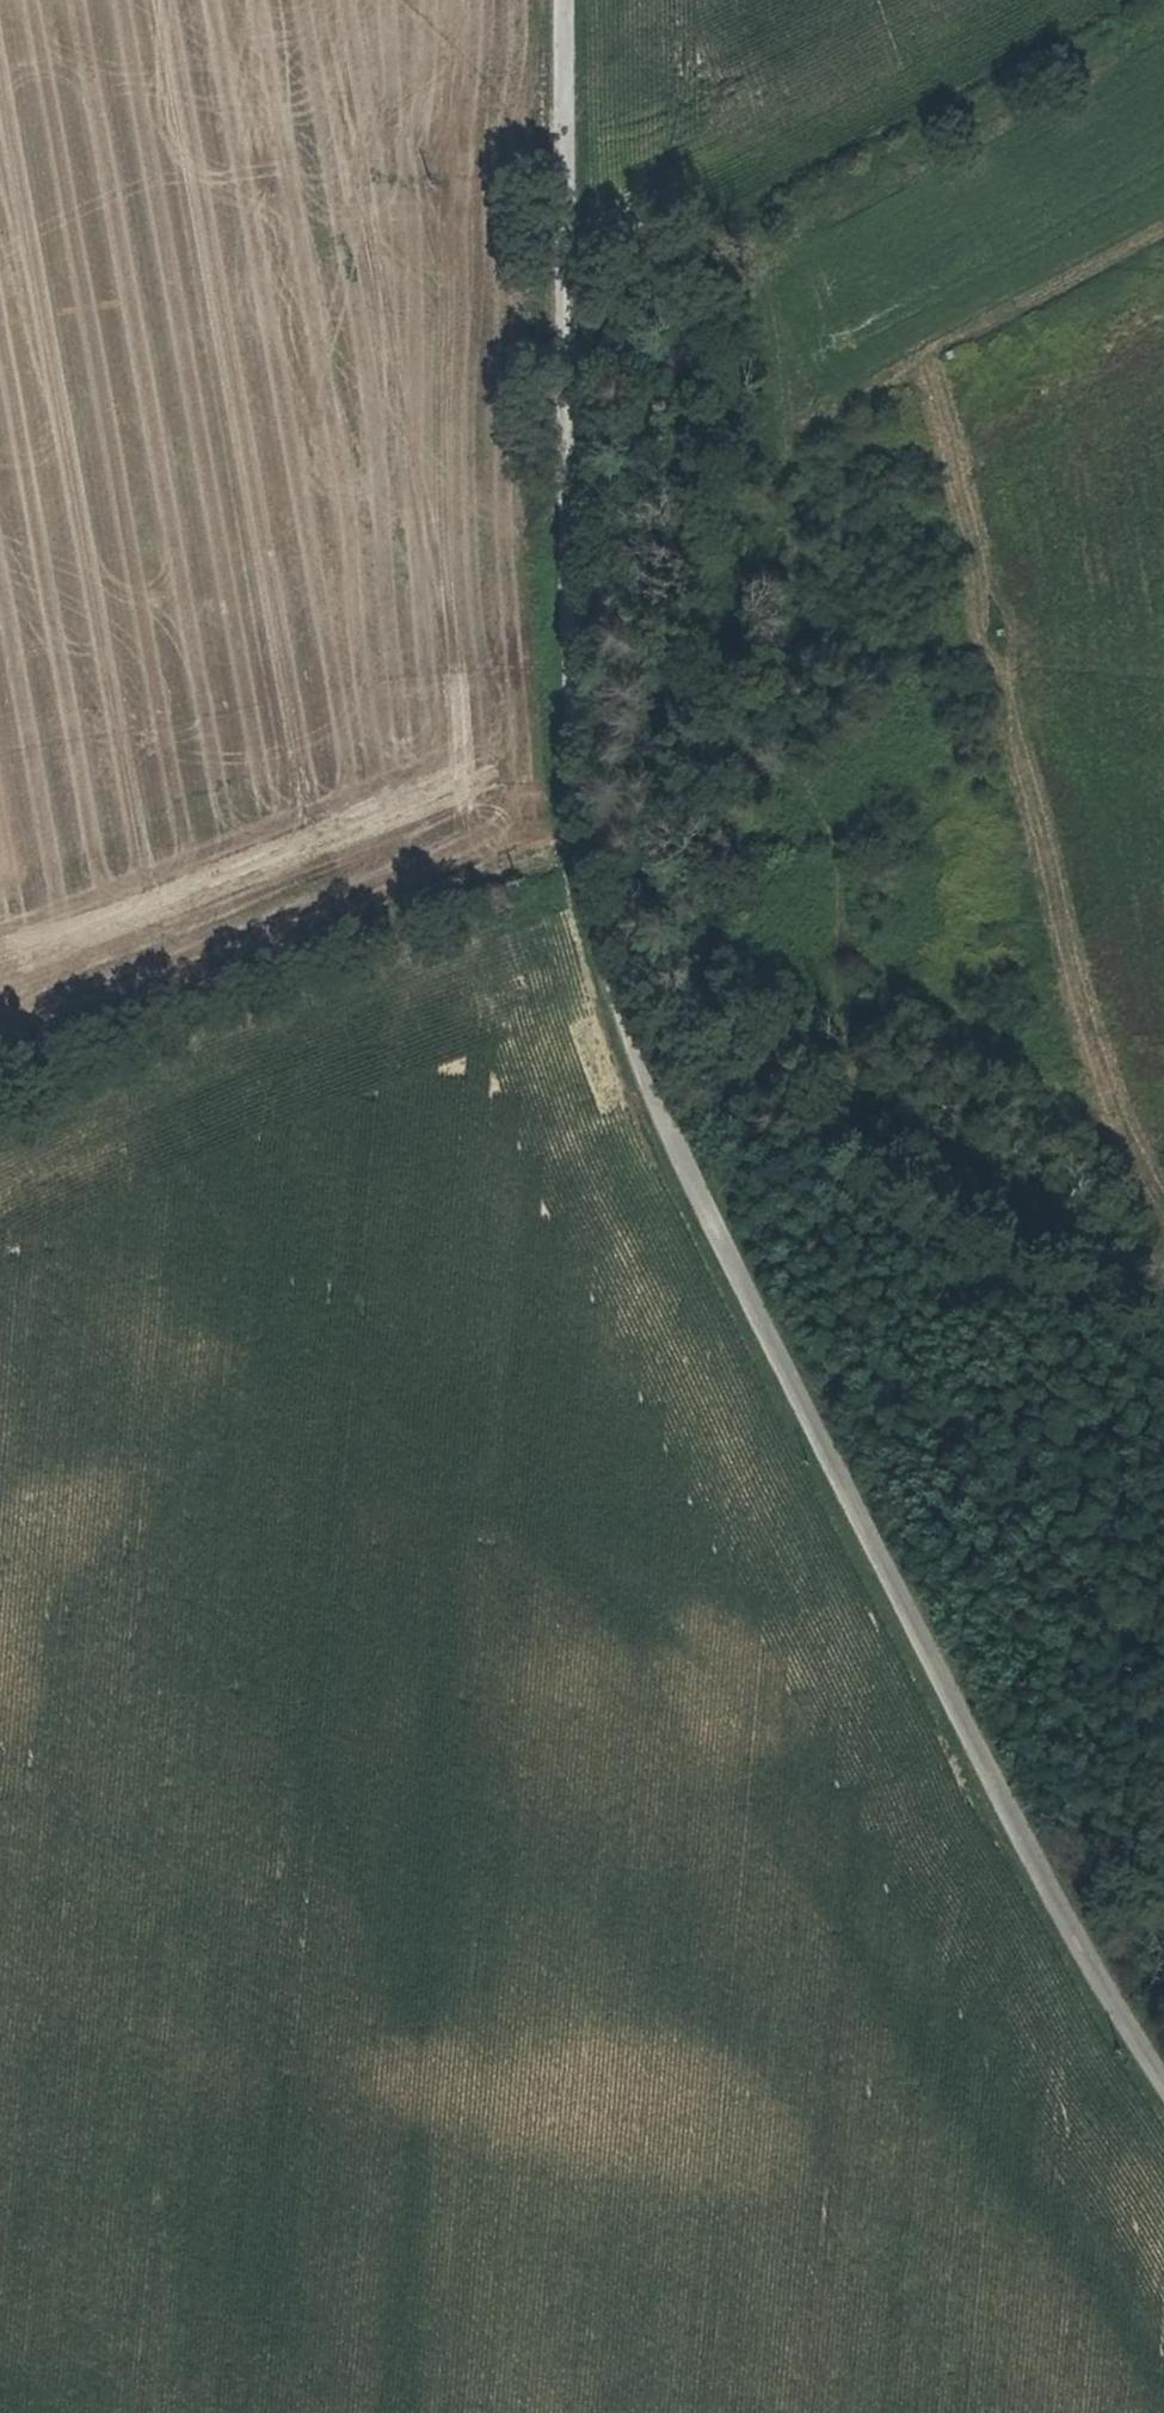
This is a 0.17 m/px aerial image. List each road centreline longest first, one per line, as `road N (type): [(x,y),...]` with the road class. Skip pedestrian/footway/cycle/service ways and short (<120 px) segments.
road 1 (unclassified): [(576,0),(571,439),(589,826),(596,934),(631,1078),(1102,2003),(1163,2096)]

